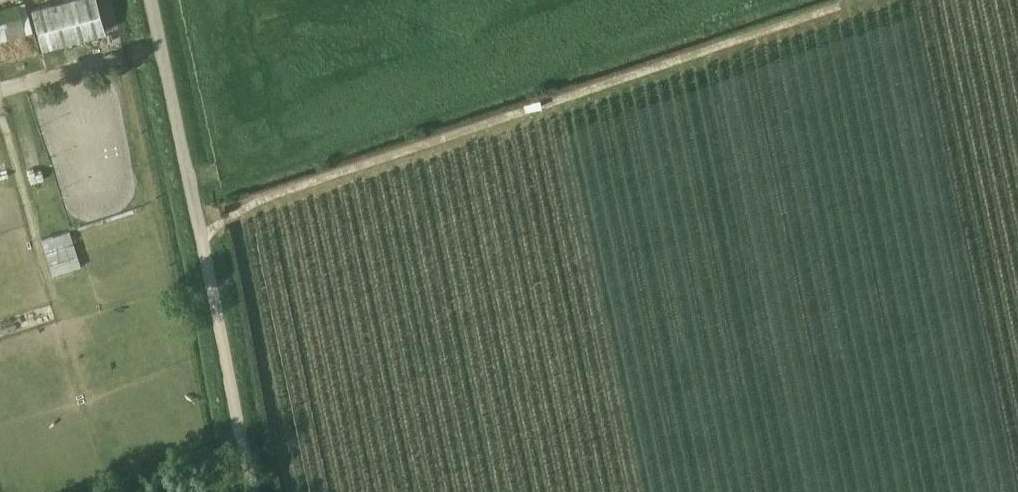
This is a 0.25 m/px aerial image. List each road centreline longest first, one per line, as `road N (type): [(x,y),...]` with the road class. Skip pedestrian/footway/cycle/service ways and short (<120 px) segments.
road 1 (unclassified): [(254,491),(150,0)]

